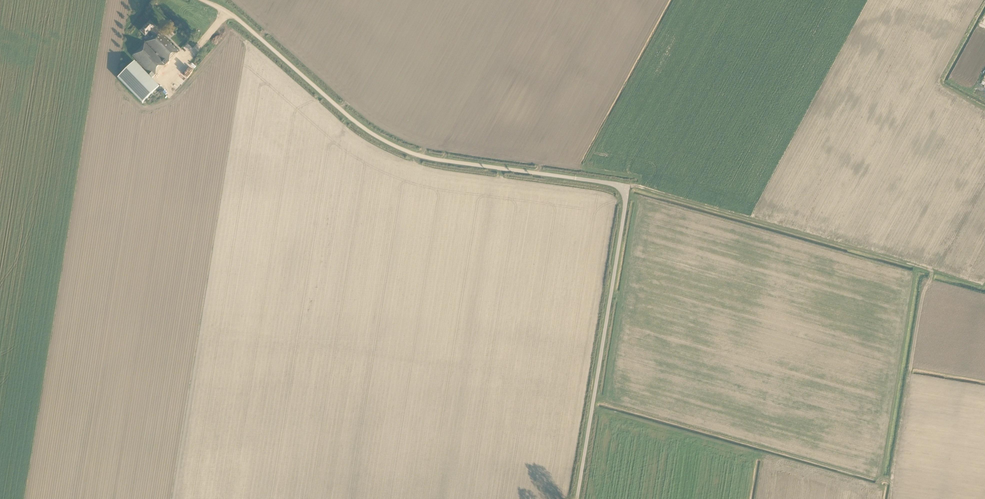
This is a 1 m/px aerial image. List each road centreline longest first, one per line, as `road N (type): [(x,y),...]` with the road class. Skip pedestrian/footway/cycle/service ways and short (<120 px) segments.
road 1 (unclassified): [(577,498),(620,186),(450,163),(392,145),(205,0)]

